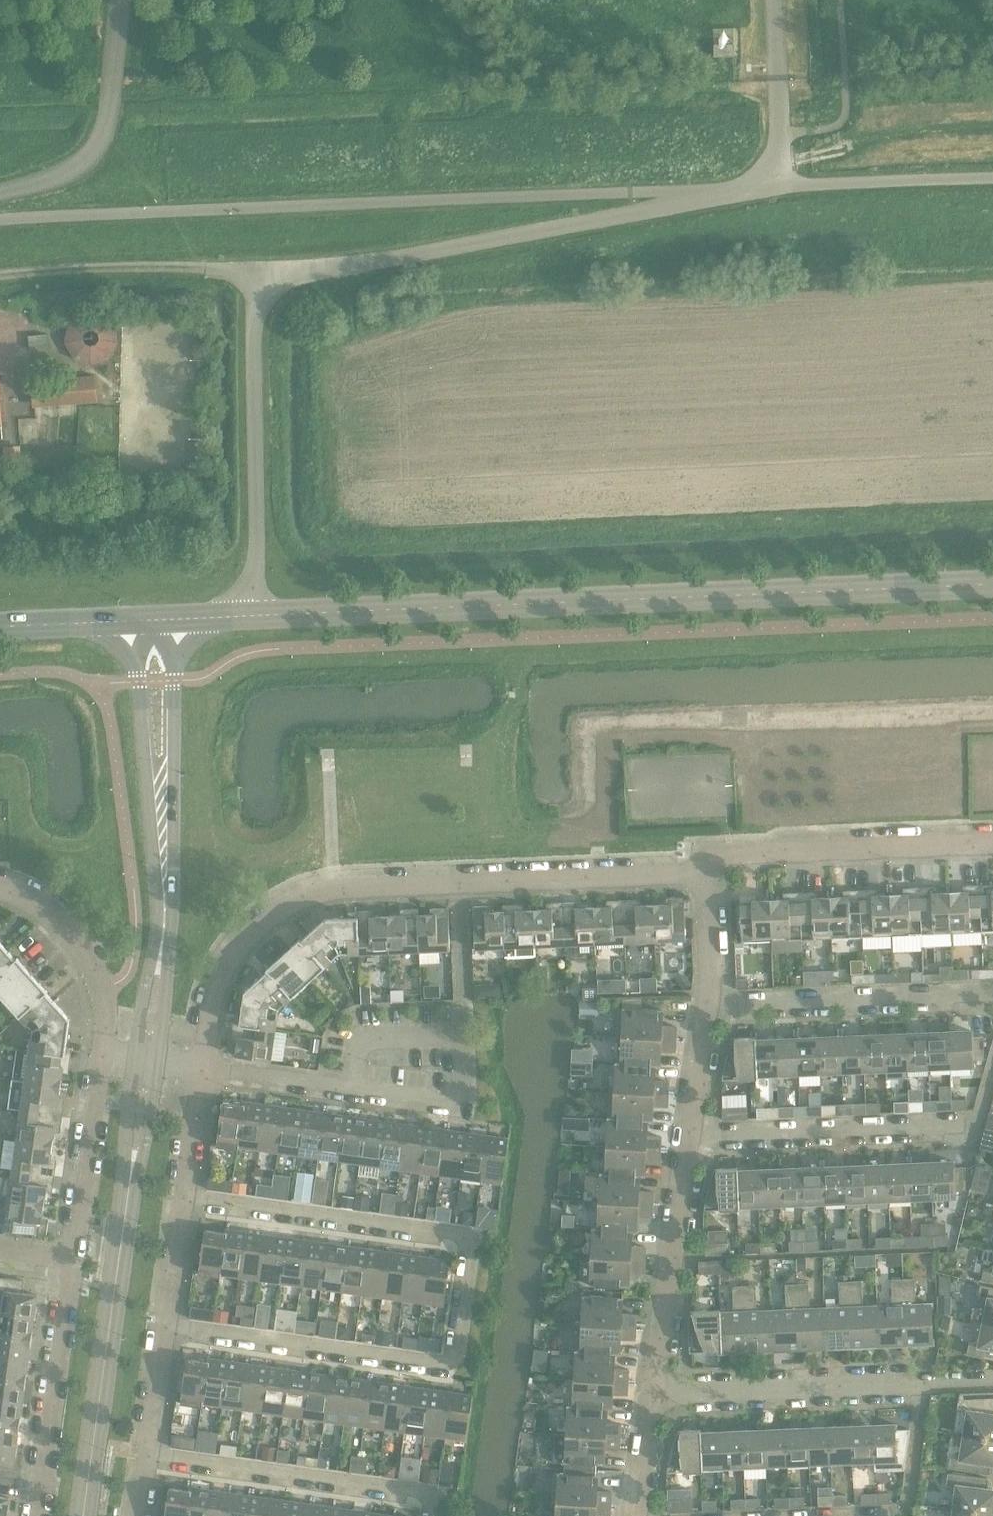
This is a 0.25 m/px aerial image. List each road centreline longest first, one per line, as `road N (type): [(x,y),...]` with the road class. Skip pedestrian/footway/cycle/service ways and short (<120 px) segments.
road 1 (unclassified): [(254,621),(259,302),(283,277),(749,188)]
road 2 (unclassified): [(0,221),(749,188)]
road 3 (tertiary): [(254,621),(992,587)]
road 4 (residential): [(168,1328),(455,1364),(477,1229),(188,1189)]
road 5 (residential): [(204,1067),(215,992),(235,947),(273,909),(320,888),(708,873)]
road 6 (tertiary): [(84,1515),(147,1058)]
road 7 (tertiary): [(147,1058),(169,982),(173,931),(170,681),(179,624)]
road 8 (tertiary): [(125,625),(157,864),(147,1058)]
road 9 (residential): [(684,1129),(972,1120),(992,1043)]
road 10 (residential): [(429,1515),(432,1491),(152,1452)]
road 11 (residential): [(708,873),(734,848),(992,835)]
road 12 (residential): [(703,998),(992,989)]
road 13 (residential): [(653,1394),(924,1383)]
road 14 (residential): [(653,1394),(684,1129)]
road 15 (residential): [(40,1515),(76,1260)]
road 16 (residential): [(353,1091),(361,1040),(466,1034),(467,1106)]
road 17 (residential): [(105,1052),(110,1016),(82,948),(54,916),(0,888)]
road 18 (residential): [(992,177),(781,187)]
road 19 (residential): [(76,1260),(105,1052)]
road 20 (residential): [(876,1515),(906,1515),(924,1383)]
road 21 (residential): [(353,1091),(204,1067)]
road 22 (residential): [(168,1328),(188,1189)]
road 23 (residential): [(684,1129),(703,998)]
road 24 (residential): [(703,998),(708,873)]
road 25 (tertiary): [(0,630),(125,625)]
road 26 (residential): [(152,1452),(168,1328)]
road 27 (residential): [(188,1189),(204,1067)]
road 28 (residential): [(636,1515),(653,1394)]

